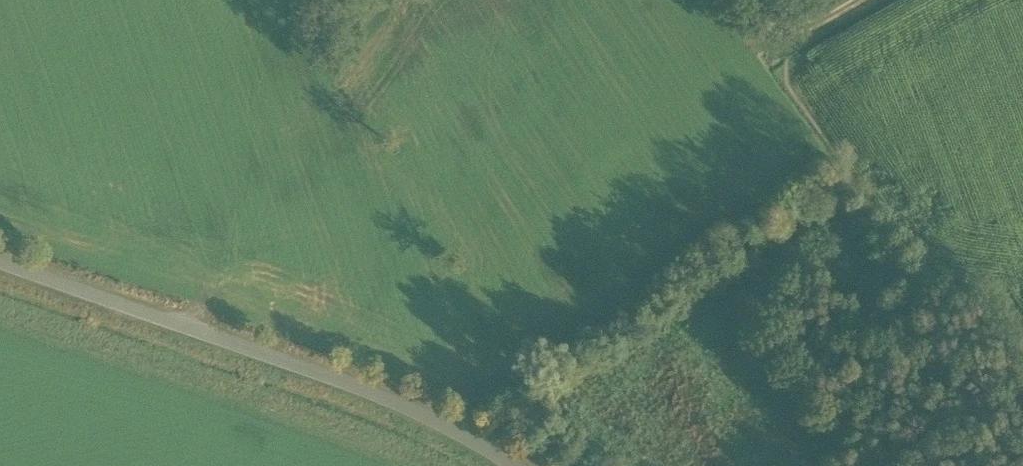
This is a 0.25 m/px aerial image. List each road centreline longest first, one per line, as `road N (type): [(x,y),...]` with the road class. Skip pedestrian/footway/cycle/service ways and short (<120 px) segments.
road 1 (unclassified): [(0,258),(369,388),(517,465)]

